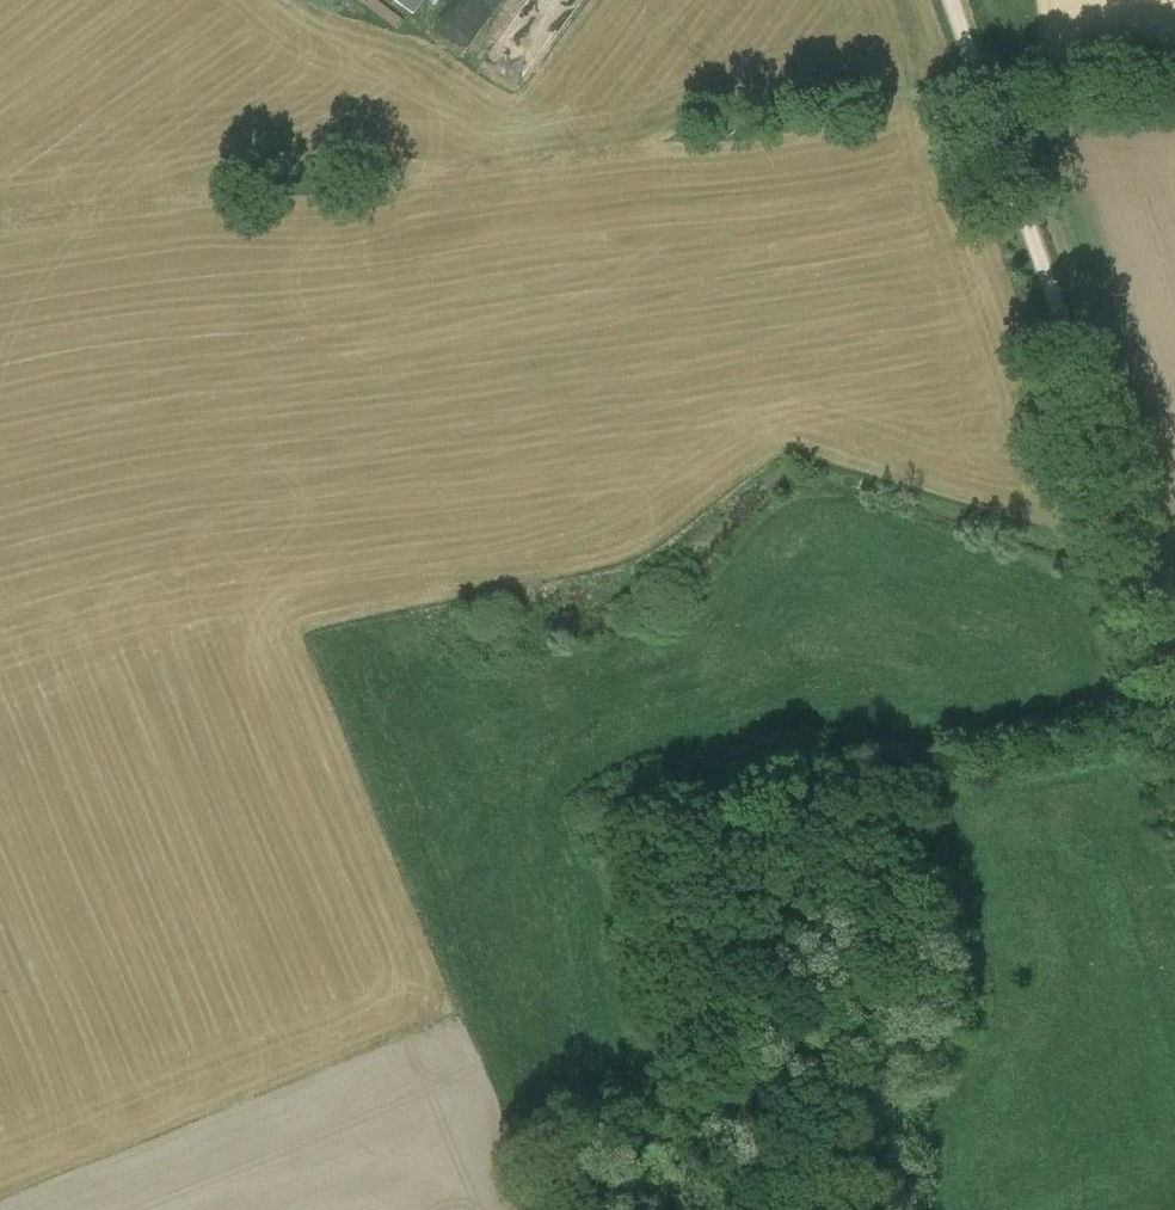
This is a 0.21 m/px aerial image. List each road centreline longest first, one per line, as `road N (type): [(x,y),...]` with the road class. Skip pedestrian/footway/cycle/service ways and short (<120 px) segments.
road 1 (track): [(1174,658),(950,0)]

